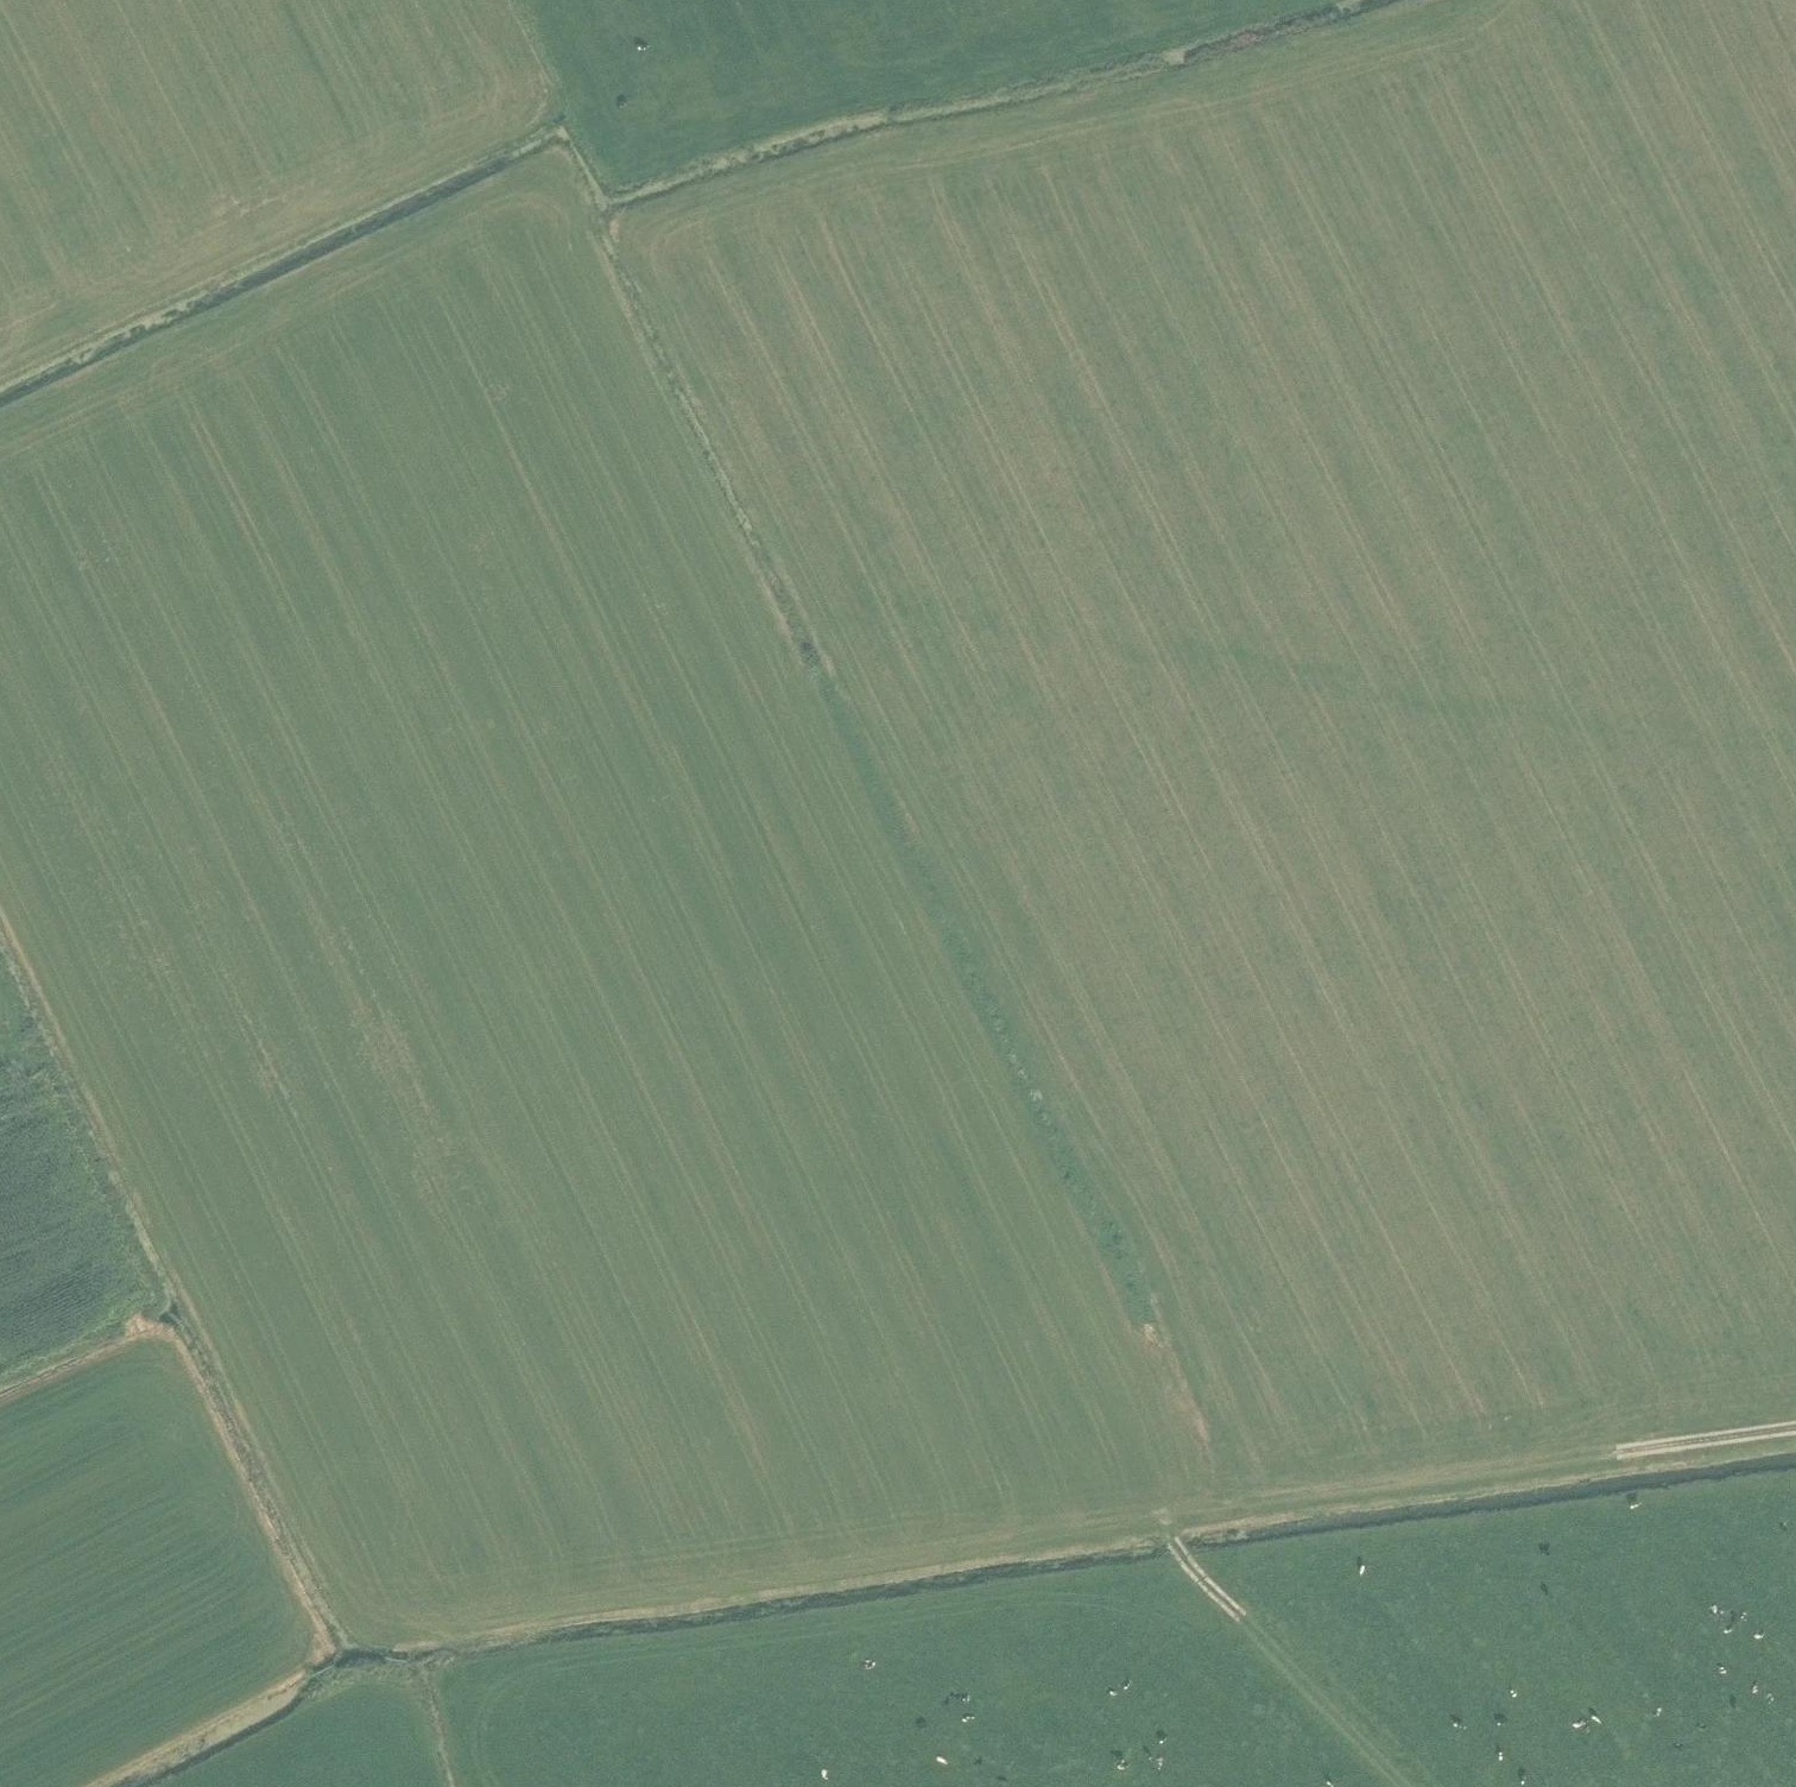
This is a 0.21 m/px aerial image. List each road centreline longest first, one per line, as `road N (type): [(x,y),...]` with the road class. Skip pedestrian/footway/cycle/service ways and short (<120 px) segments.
road 1 (track): [(1795,1424),(1162,1515)]

